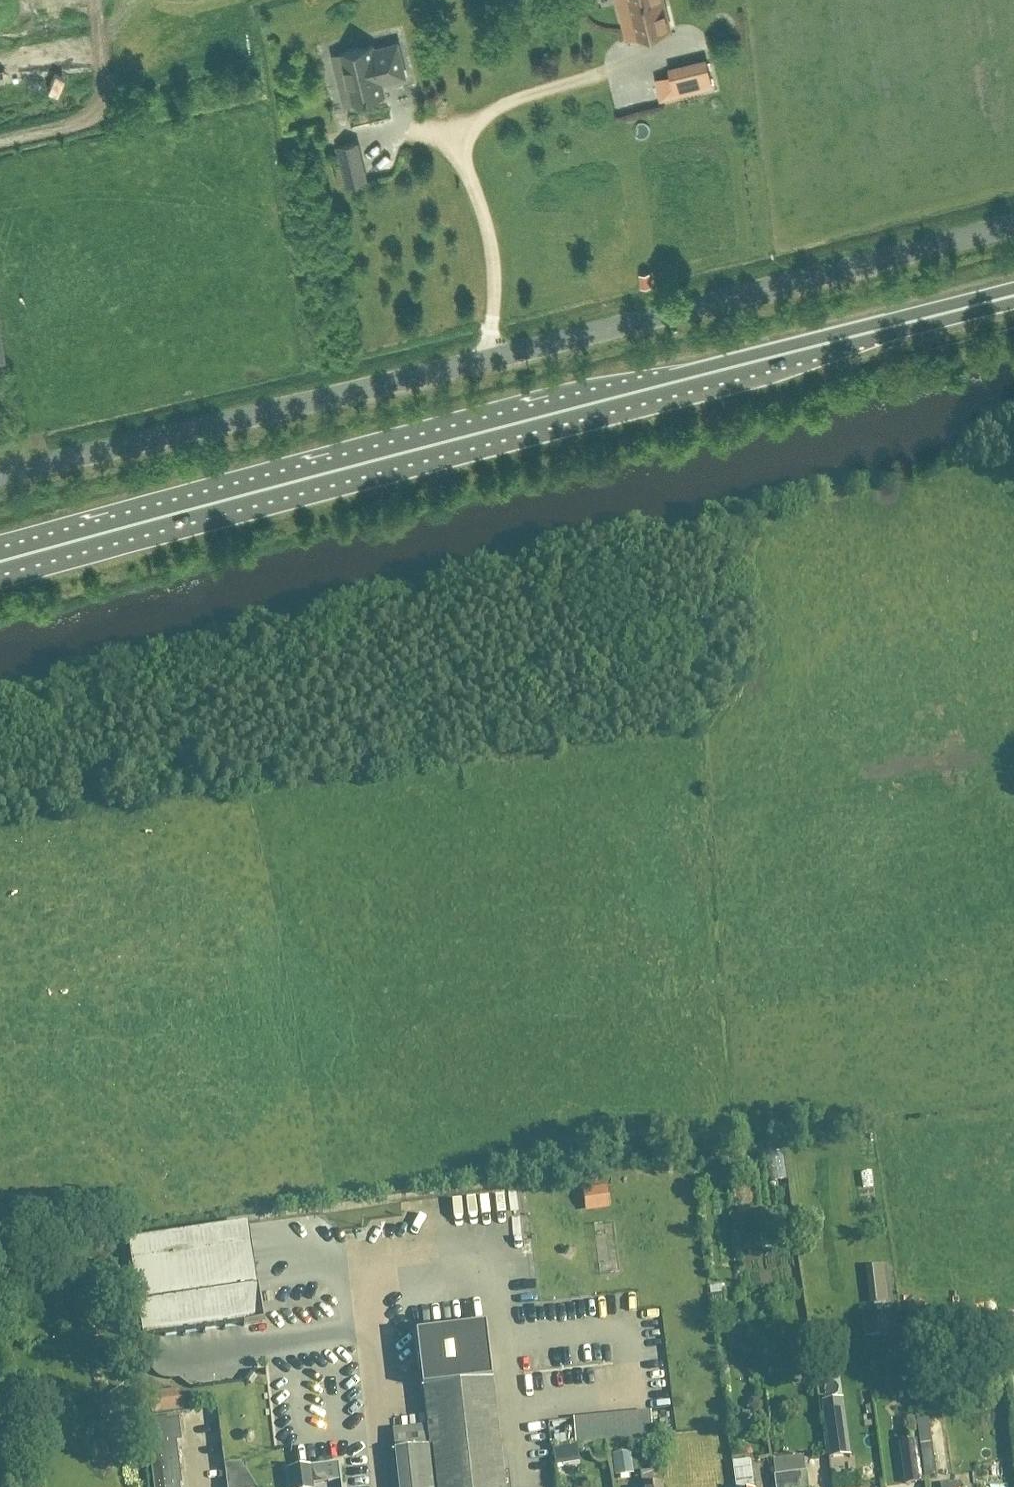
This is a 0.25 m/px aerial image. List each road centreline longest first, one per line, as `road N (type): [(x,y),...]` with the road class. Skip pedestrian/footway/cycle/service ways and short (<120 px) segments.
road 1 (trunk): [(0,560),(1013,295)]
road 2 (tertiary): [(0,475),(1013,226)]
road 3 (track): [(0,139),(92,116),(101,89),(92,0)]

